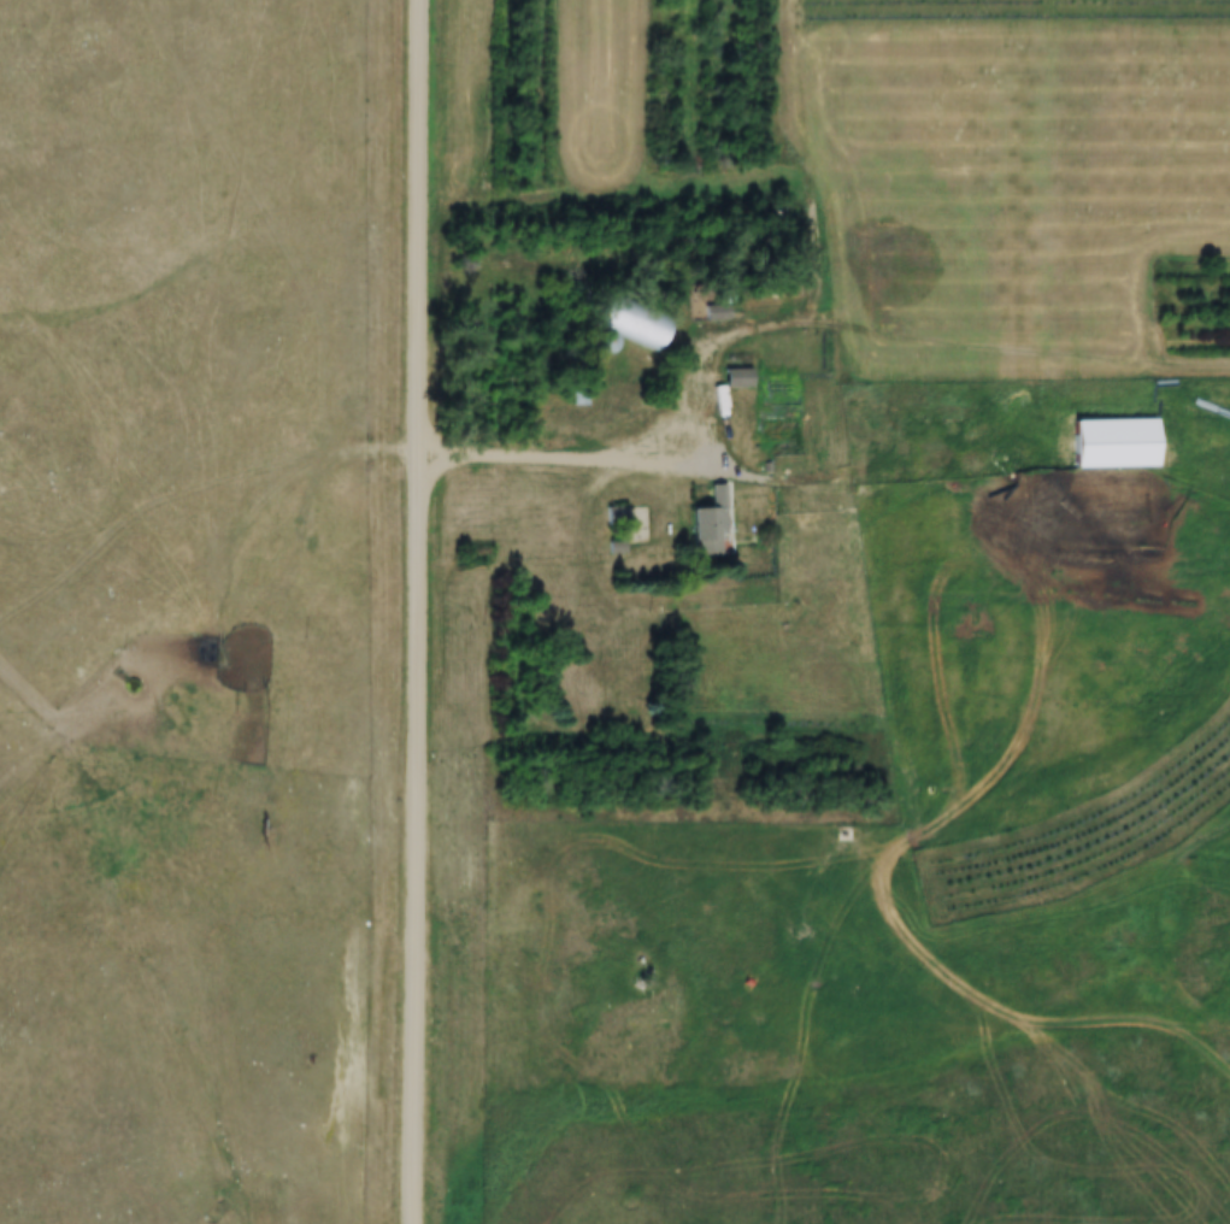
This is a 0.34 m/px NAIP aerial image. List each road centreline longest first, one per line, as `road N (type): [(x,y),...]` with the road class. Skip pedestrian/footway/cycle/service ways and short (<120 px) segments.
road 1 (residential): [(411,1223),(425,0)]
road 2 (track): [(1021,0),(1035,31),(1020,184),(1017,366)]
road 3 (track): [(802,326),(823,270),(806,100),(830,12),(862,0)]

